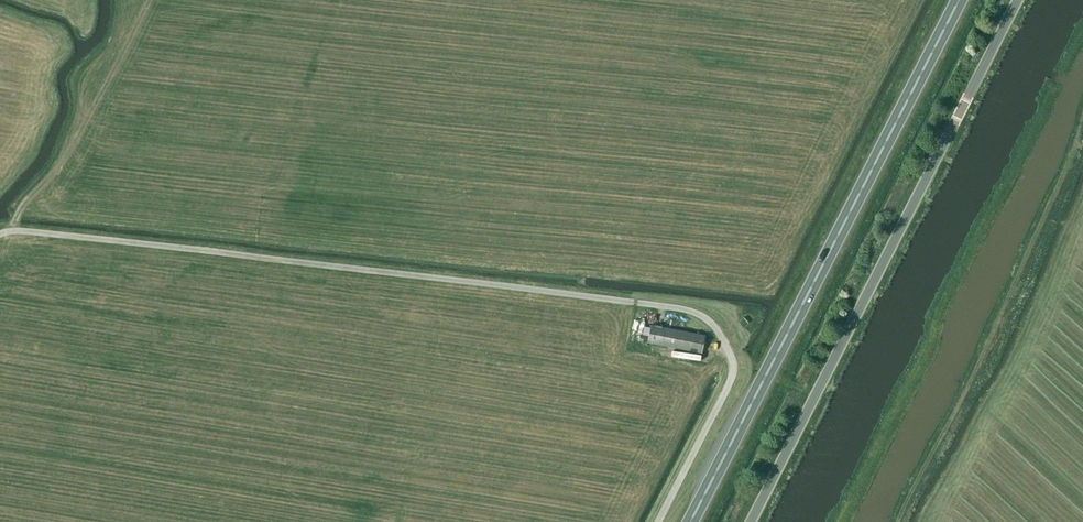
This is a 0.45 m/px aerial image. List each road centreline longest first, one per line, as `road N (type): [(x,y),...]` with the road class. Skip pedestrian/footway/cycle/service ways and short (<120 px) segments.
road 1 (unclassified): [(0,234),(696,309),(714,321),(733,363),(655,521)]
road 2 (unclassified): [(751,521),(1021,0)]
road 3 (trunk): [(691,521),(959,0)]
road 4 (track): [(898,521),(999,328),(1082,120)]
road 5 (track): [(10,230),(57,166),(130,0)]

